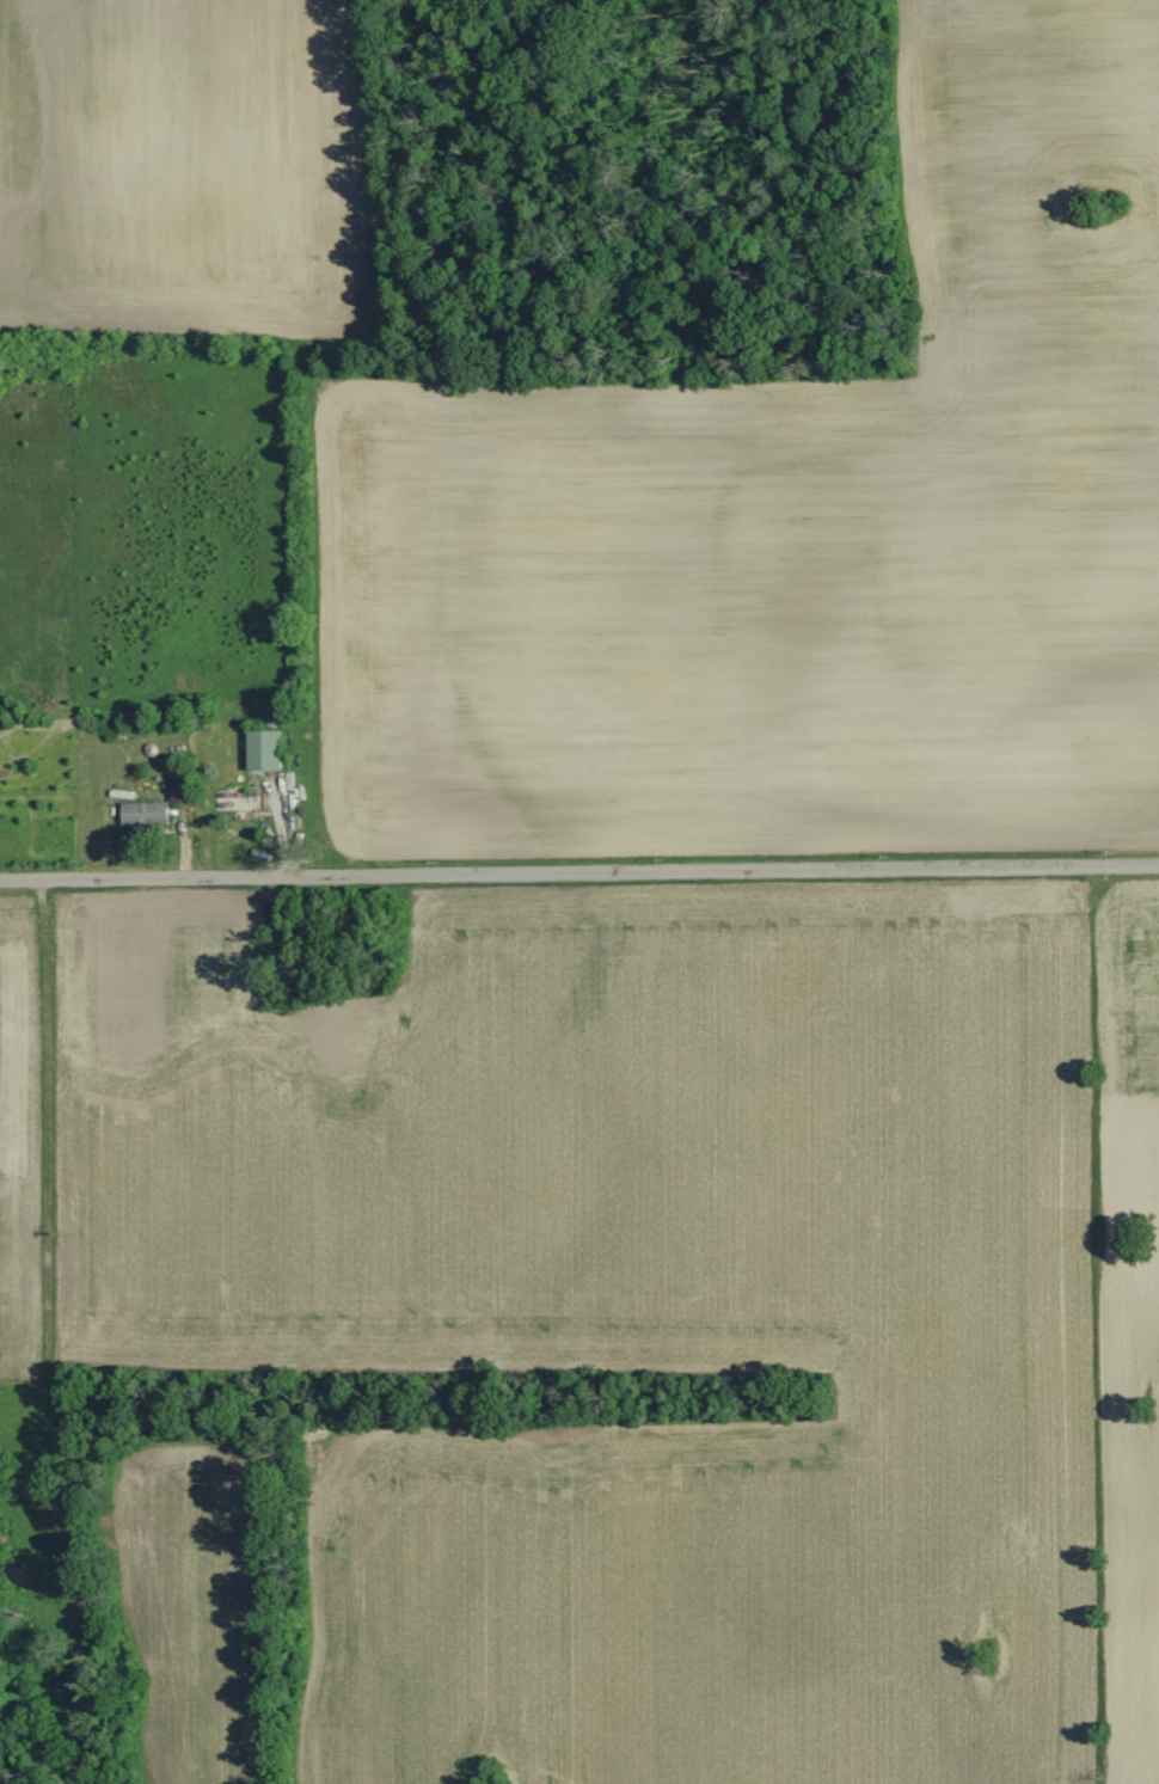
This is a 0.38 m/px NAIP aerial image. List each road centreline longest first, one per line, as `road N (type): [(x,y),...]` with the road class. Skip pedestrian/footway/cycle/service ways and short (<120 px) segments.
road 1 (residential): [(0,880),(1158,864)]

